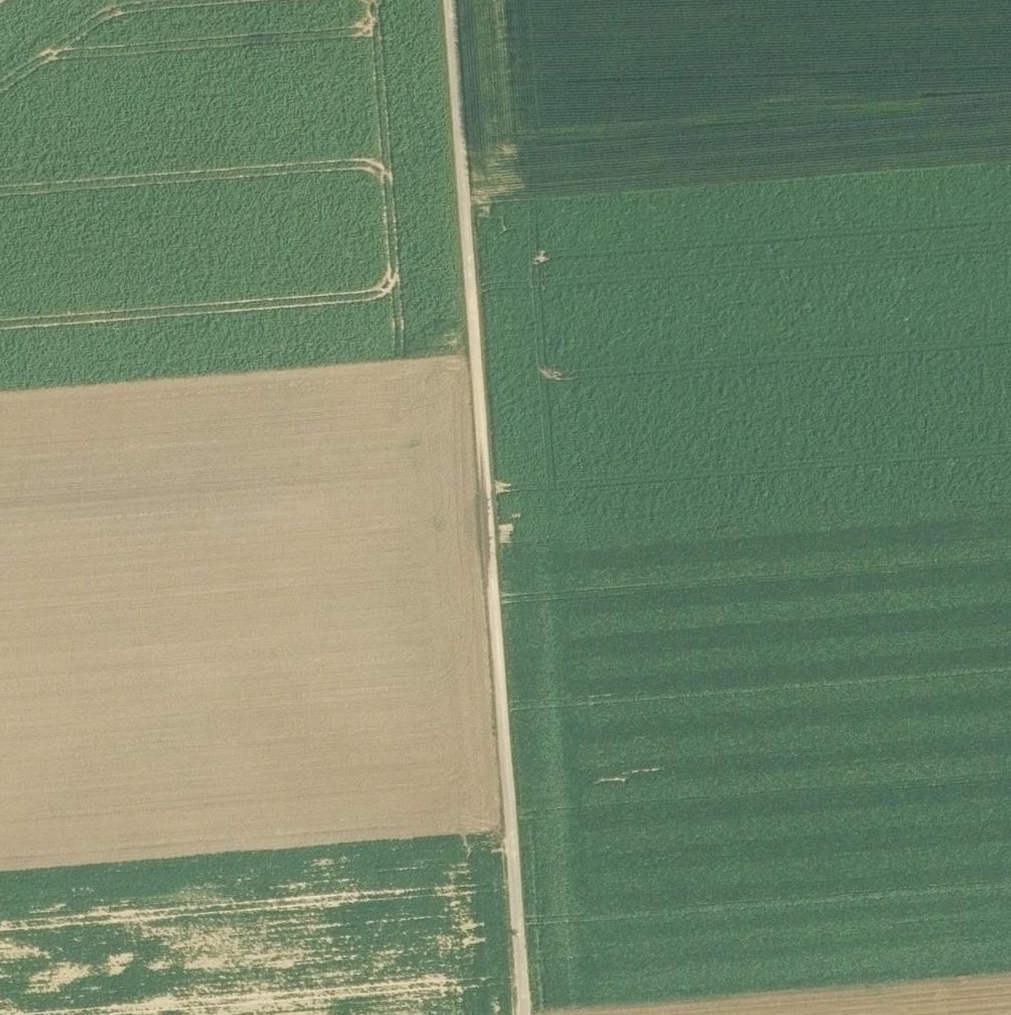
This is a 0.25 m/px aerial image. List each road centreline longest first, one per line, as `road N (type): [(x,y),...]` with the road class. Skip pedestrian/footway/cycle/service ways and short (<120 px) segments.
road 1 (track): [(538,1014),(454,0)]

